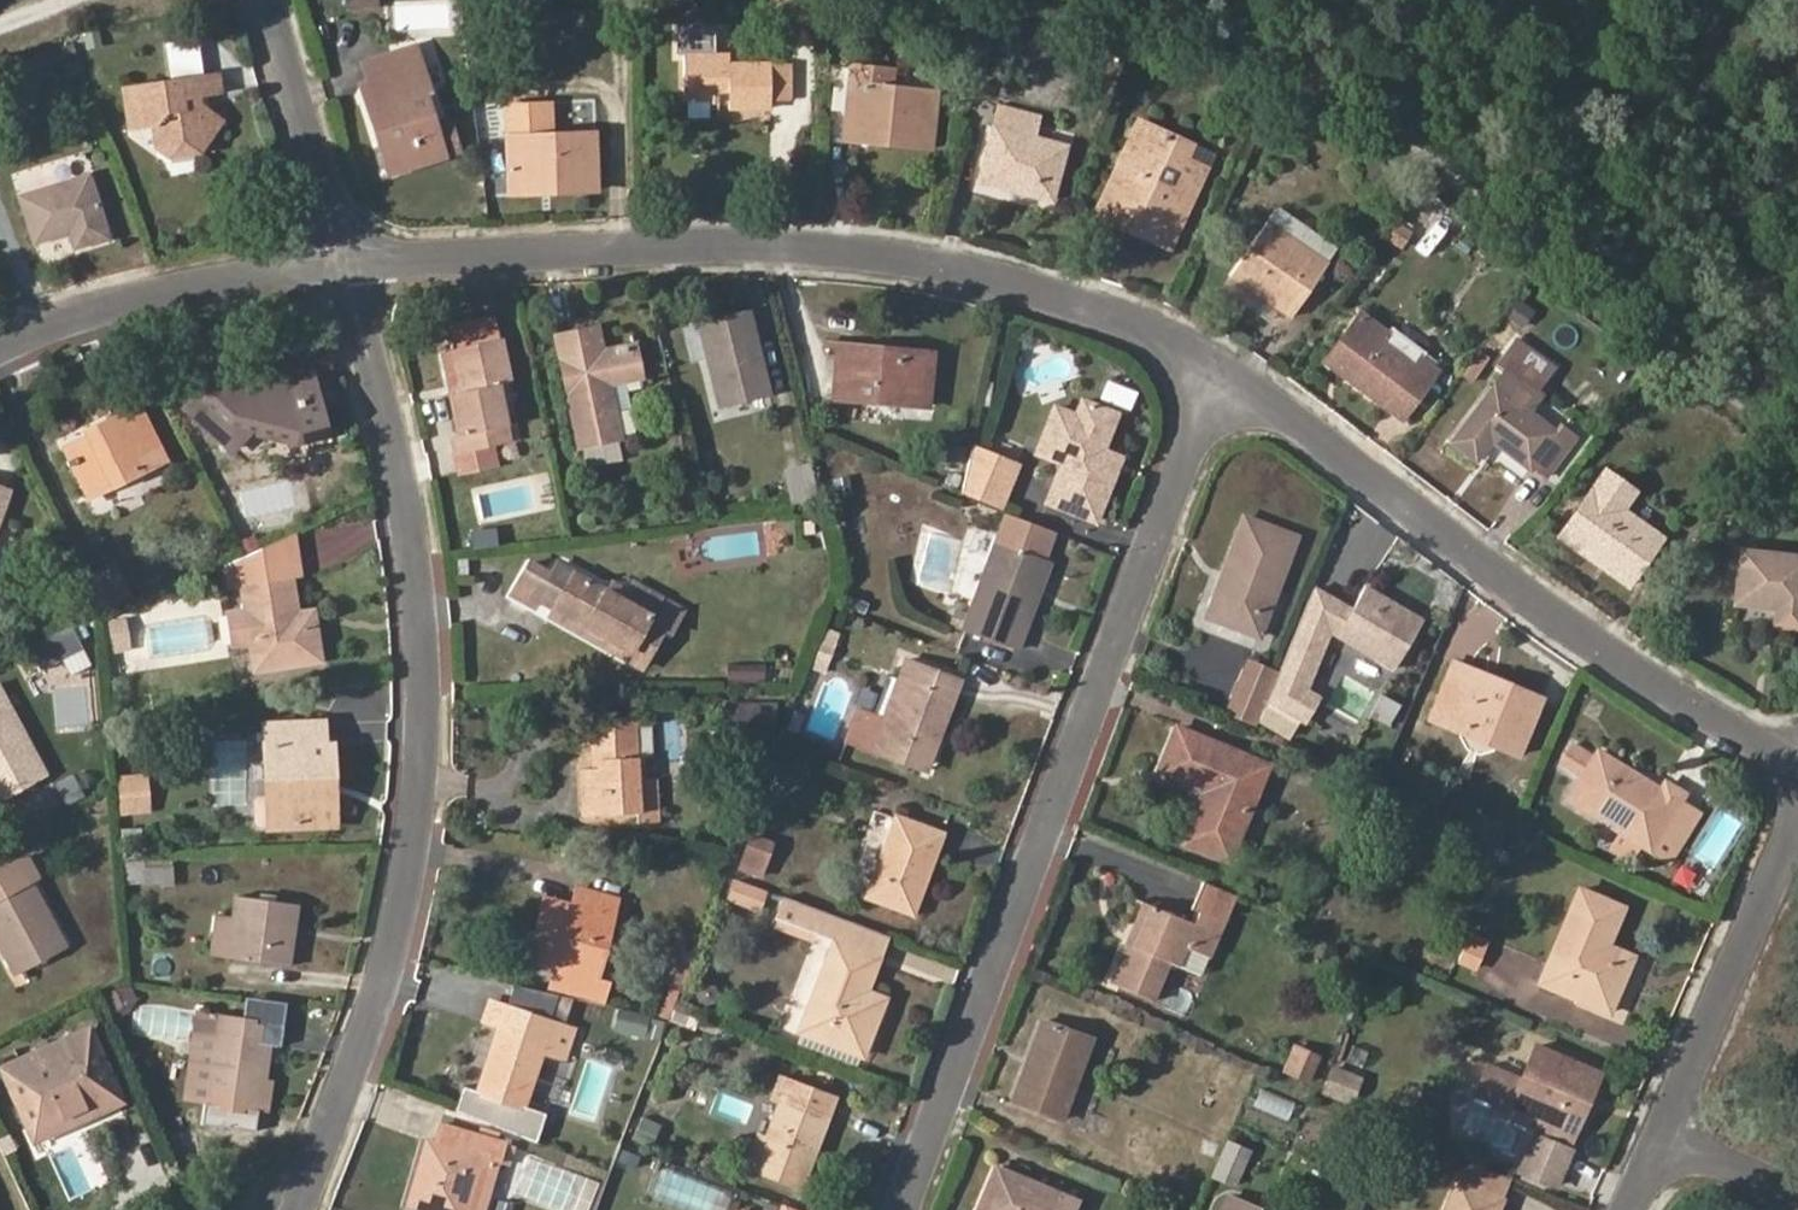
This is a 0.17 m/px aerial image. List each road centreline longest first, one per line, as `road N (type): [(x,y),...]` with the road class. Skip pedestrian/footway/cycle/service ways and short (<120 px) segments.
road 1 (residential): [(348,263),(402,469),(422,608),(425,721),(419,815),(399,919),(312,1180)]
road 2 (residential): [(348,263),(684,244),(991,272),(1133,321),(1227,374)]
road 3 (residential): [(907,1209),(1227,374)]
road 4 (residential): [(1227,374),(1797,765)]
road 5 (residential): [(1650,1148),(1797,801)]
road 6 (residential): [(0,350),(167,292),(348,263)]
road 7 (residential): [(267,0),(348,263)]
road 8 (residential): [(1650,1148),(1797,1205)]

